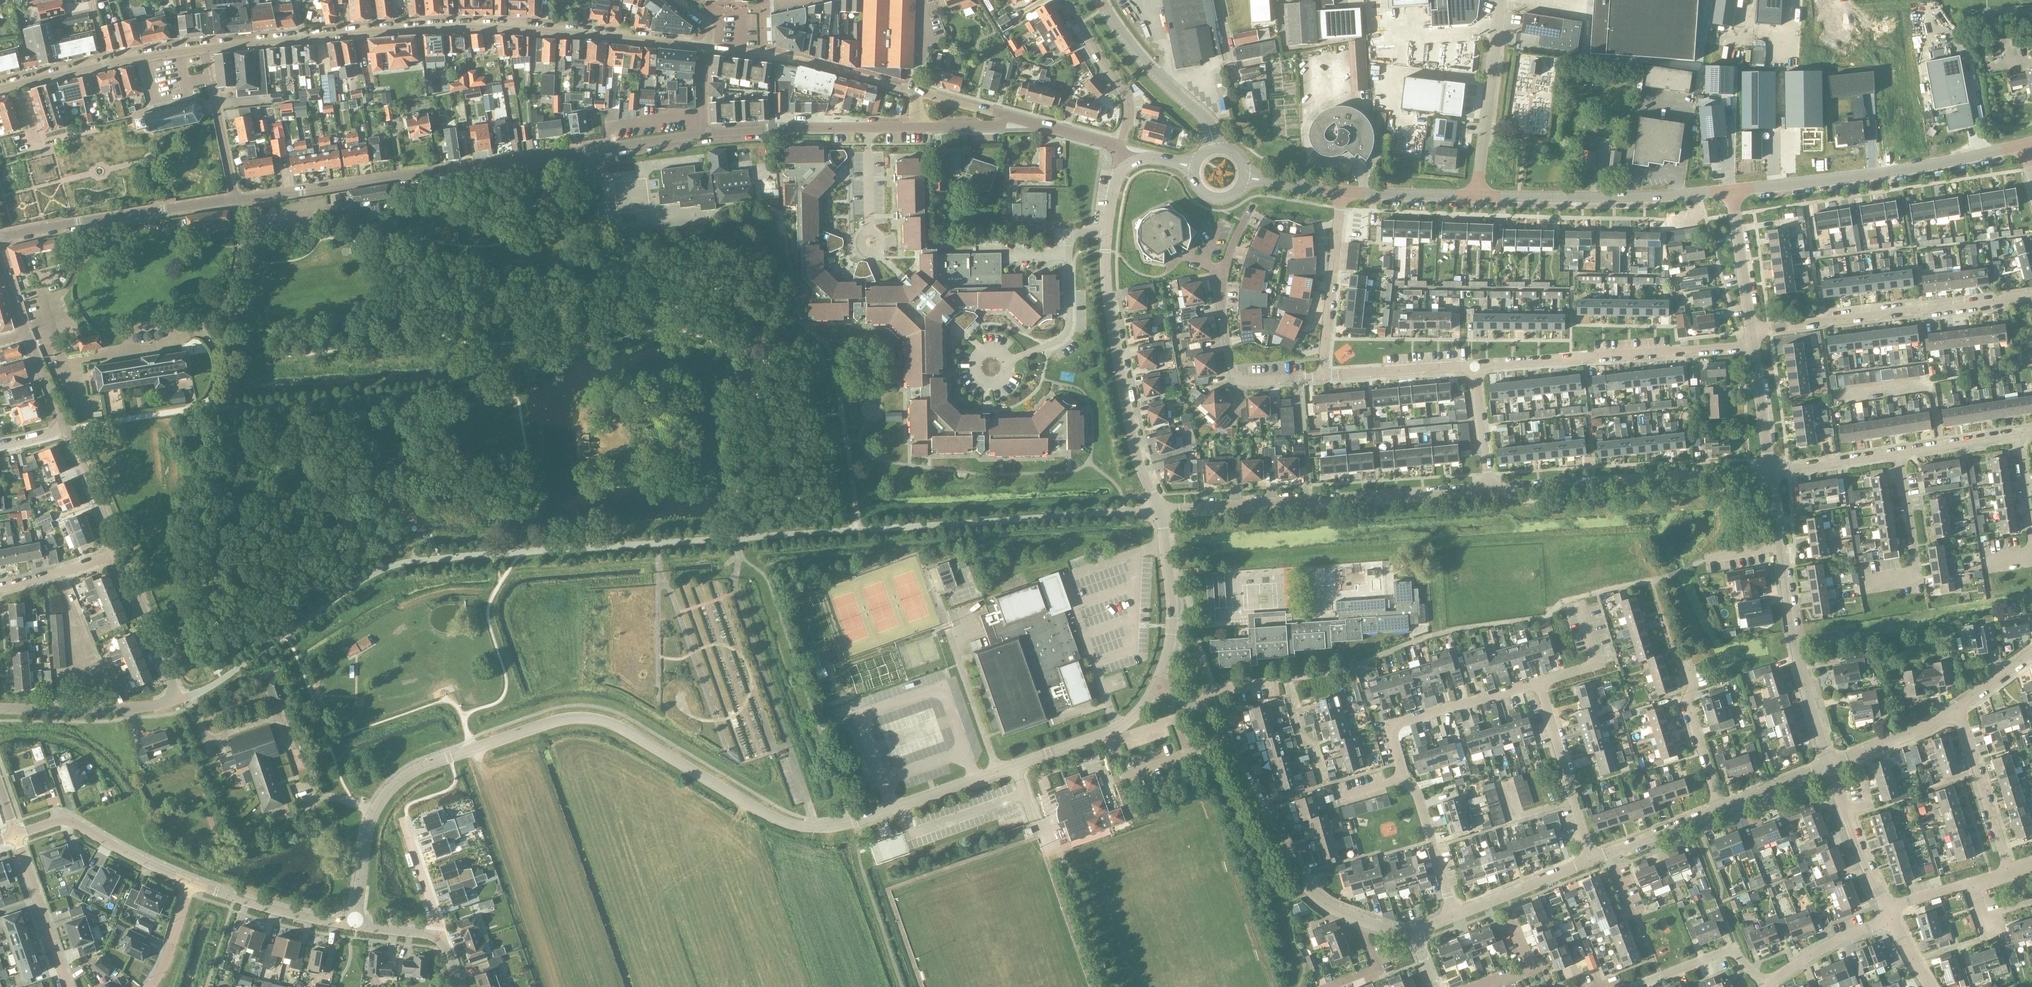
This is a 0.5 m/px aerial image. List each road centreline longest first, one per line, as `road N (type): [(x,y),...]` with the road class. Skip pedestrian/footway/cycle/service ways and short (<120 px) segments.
road 1 (unclassified): [(354,925),(369,826),(394,785),(420,767),(556,720),(616,726),(765,814),(819,828),(1116,729),(1156,685)]
road 2 (unclassified): [(173,696),(212,686),(396,564),(738,538)]
road 3 (residential): [(235,199),(705,133)]
road 4 (tertiary): [(707,47),(493,28),(303,39)]
road 5 (residential): [(1161,510),(1489,488)]
road 6 (unclassified): [(68,429),(208,400),(217,364),(205,329),(232,281),(240,226)]
road 7 (tertiary): [(1731,190),(1907,169),(2022,145)]
road 8 (residential): [(1750,331),(2031,295)]
road 9 (residential): [(1489,488),(1770,470)]
road 10 (residential): [(1475,366),(1752,346)]
road 11 (residential): [(1356,917),(1310,890),(1229,749),(1197,711)]
road 12 (unclassified): [(1161,510),(1135,452),(1105,255)]
road 13 (unclassified): [(0,237),(235,199)]
road 14 (tertiary): [(1710,192),(1478,196)]
road 15 (residential): [(1830,765),(1801,668),(1781,545)]
road 16 (tertiary): [(915,91),(800,60),(707,47)]
road 17 (residential): [(705,133),(917,127)]
road 18 (residential): [(1404,778),(1394,728),(1539,682)]
road 19 (unclassified): [(1478,196),(1500,0)]
road 20 (residential): [(1322,376),(1237,378),(1222,272)]
road 21 (tertiary): [(1214,148),(1206,120),(1142,60),(1099,0)]
road 22 (residential): [(1594,859),(1539,682)]
road 23 (residential): [(1322,376),(1342,192)]
road 24 (residential): [(192,883),(68,820),(28,831)]
road 25 (residential): [(1864,584),(1917,575),(1897,452)]
road 26 (unclassified): [(1156,685),(1172,615),(1161,510)]
road 27 (unclassified): [(173,696),(126,709),(0,709)]
road 28 (residential): [(2009,873),(1958,708)]
road 29 (residential): [(1064,0),(1127,98),(1129,119),(1115,146)]
road 30 (residential): [(354,925),(192,883)]
road 31 (residential): [(68,986),(15,835)]
road 32 (residential): [(1887,910),(1830,765)]
road 33 (residential): [(1633,986),(1731,949),(1766,985)]
road 34 (residential): [(1721,808),(1687,700),(1693,686),(1685,662)]
road 35 (unclassified): [(235,199),(207,48)]
road 36 (residential): [(1322,376),(1475,366)]
road 37 (unclassified): [(173,696),(118,553)]
road 38 (residential): [(1454,915),(1594,859)]
road 39 (residential): [(1454,915),(1418,797),(1404,778)]
road 40 (residential): [(1766,985),(1832,942),(1891,918)]
road 41 (unclassified): [(1750,331),(1731,190)]
road 42 (residential): [(1830,765),(1958,708)]
road 43 (tertiary): [(1478,196),(1342,192)]
road 44 (unclassified): [(118,553),(68,429)]
road 45 (residential): [(1770,470),(1897,452)]
road 46 (residential): [(1887,910),(2009,873)]
road 47 (unclassified): [(1770,470),(1752,346)]
road 48 (residential): [(1606,854),(1721,808)]
road 49 (residential): [(402,820),(438,927),(434,937)]
road 50 (residential): [(1489,488),(1475,366)]
road 51 (residential): [(1539,682),(1594,660),(1580,601)]

